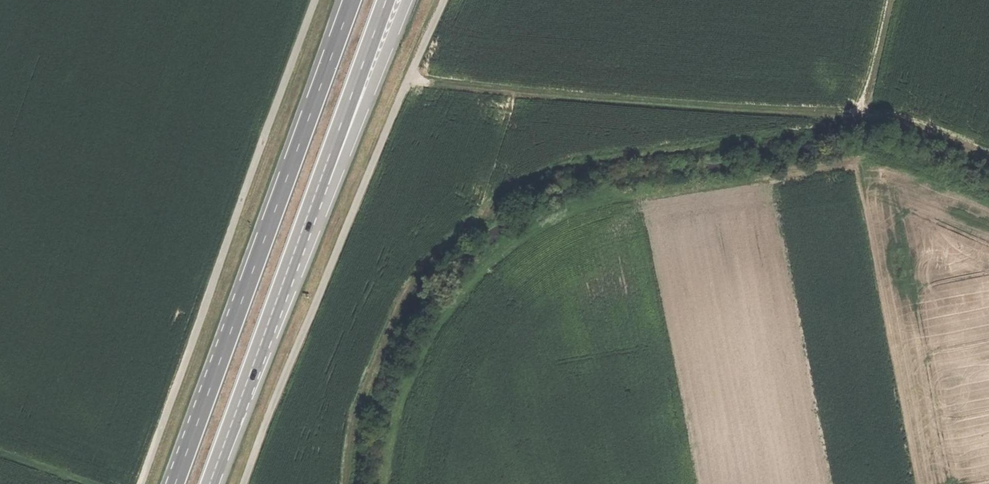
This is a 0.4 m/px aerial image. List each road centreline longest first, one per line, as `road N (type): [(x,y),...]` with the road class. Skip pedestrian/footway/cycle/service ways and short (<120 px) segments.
road 1 (track): [(242,483),(445,0)]
road 2 (trunk): [(351,0),(175,483)]
road 3 (track): [(315,0),(142,483)]
road 4 (track): [(868,121),(405,85)]
road 5 (trunk): [(210,483),(307,219)]
road 6 (track): [(988,150),(958,136),(868,121),(893,0)]
road 7 (trunk): [(307,219),(330,197),(412,0)]
road 8 (trunk): [(307,219),(386,0)]

